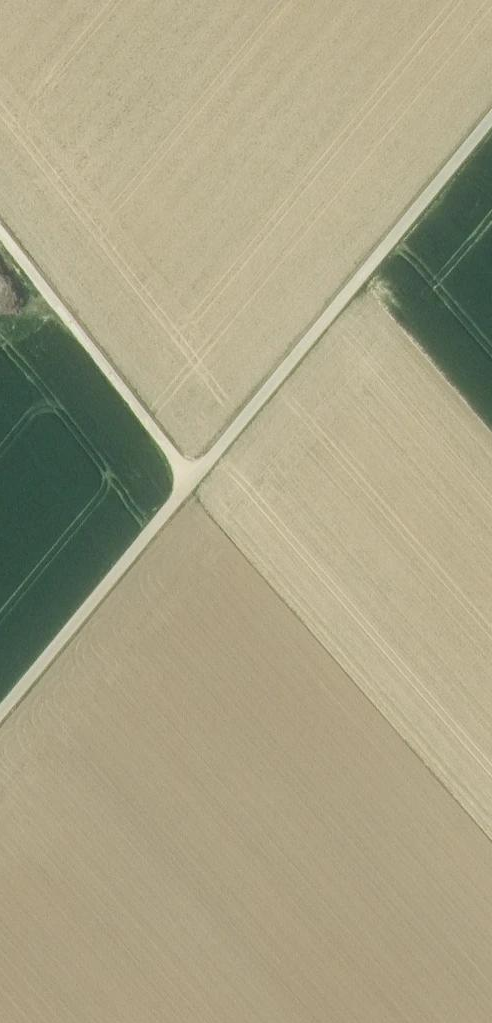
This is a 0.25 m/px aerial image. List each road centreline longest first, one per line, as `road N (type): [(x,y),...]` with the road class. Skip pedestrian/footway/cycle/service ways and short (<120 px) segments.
road 1 (unclassified): [(0,710),(491,114)]
road 2 (track): [(183,487),(491,847)]
road 3 (track): [(183,487),(170,455),(0,231)]

